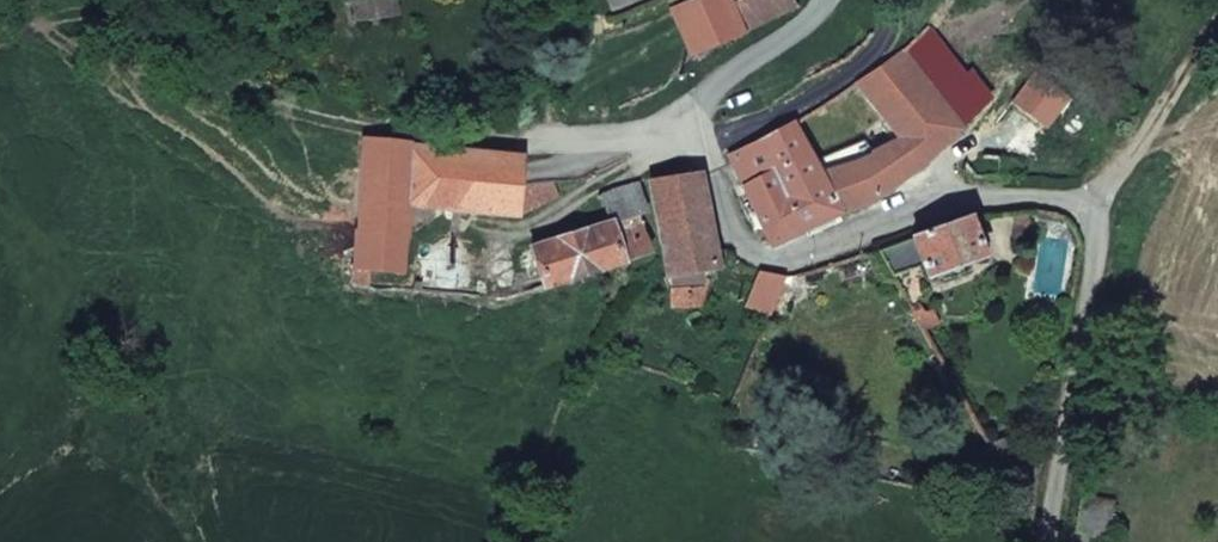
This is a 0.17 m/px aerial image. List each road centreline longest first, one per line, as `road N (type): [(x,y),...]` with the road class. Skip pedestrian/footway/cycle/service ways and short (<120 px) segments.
road 1 (unclassified): [(1049,541),(1085,366),(1102,203),(1014,199),(934,210),(821,256),(789,258),(749,251),(710,147),(820,99),(880,51),(890,0)]

